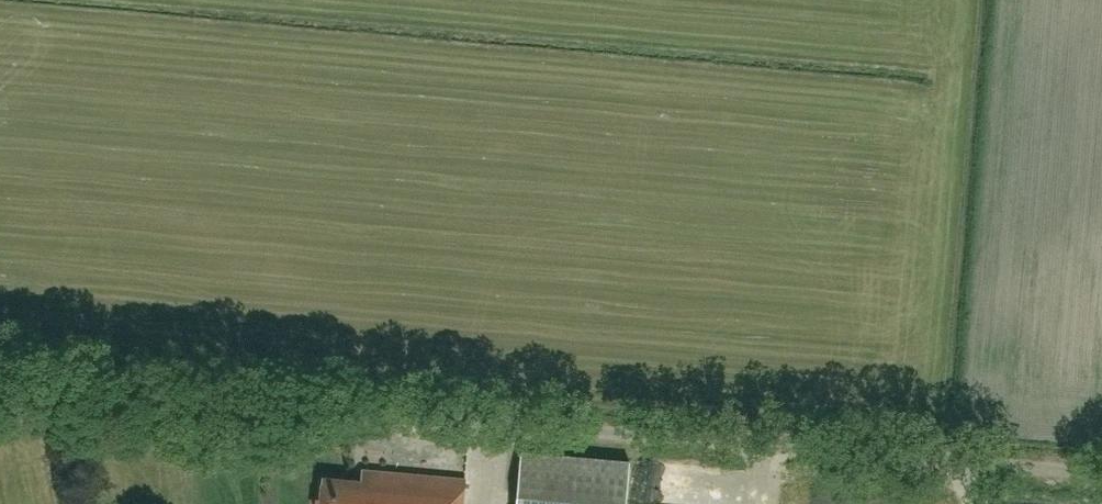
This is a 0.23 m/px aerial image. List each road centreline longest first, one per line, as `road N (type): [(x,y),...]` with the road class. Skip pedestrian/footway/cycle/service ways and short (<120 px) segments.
road 1 (unclassified): [(1101,464),(0,379)]

